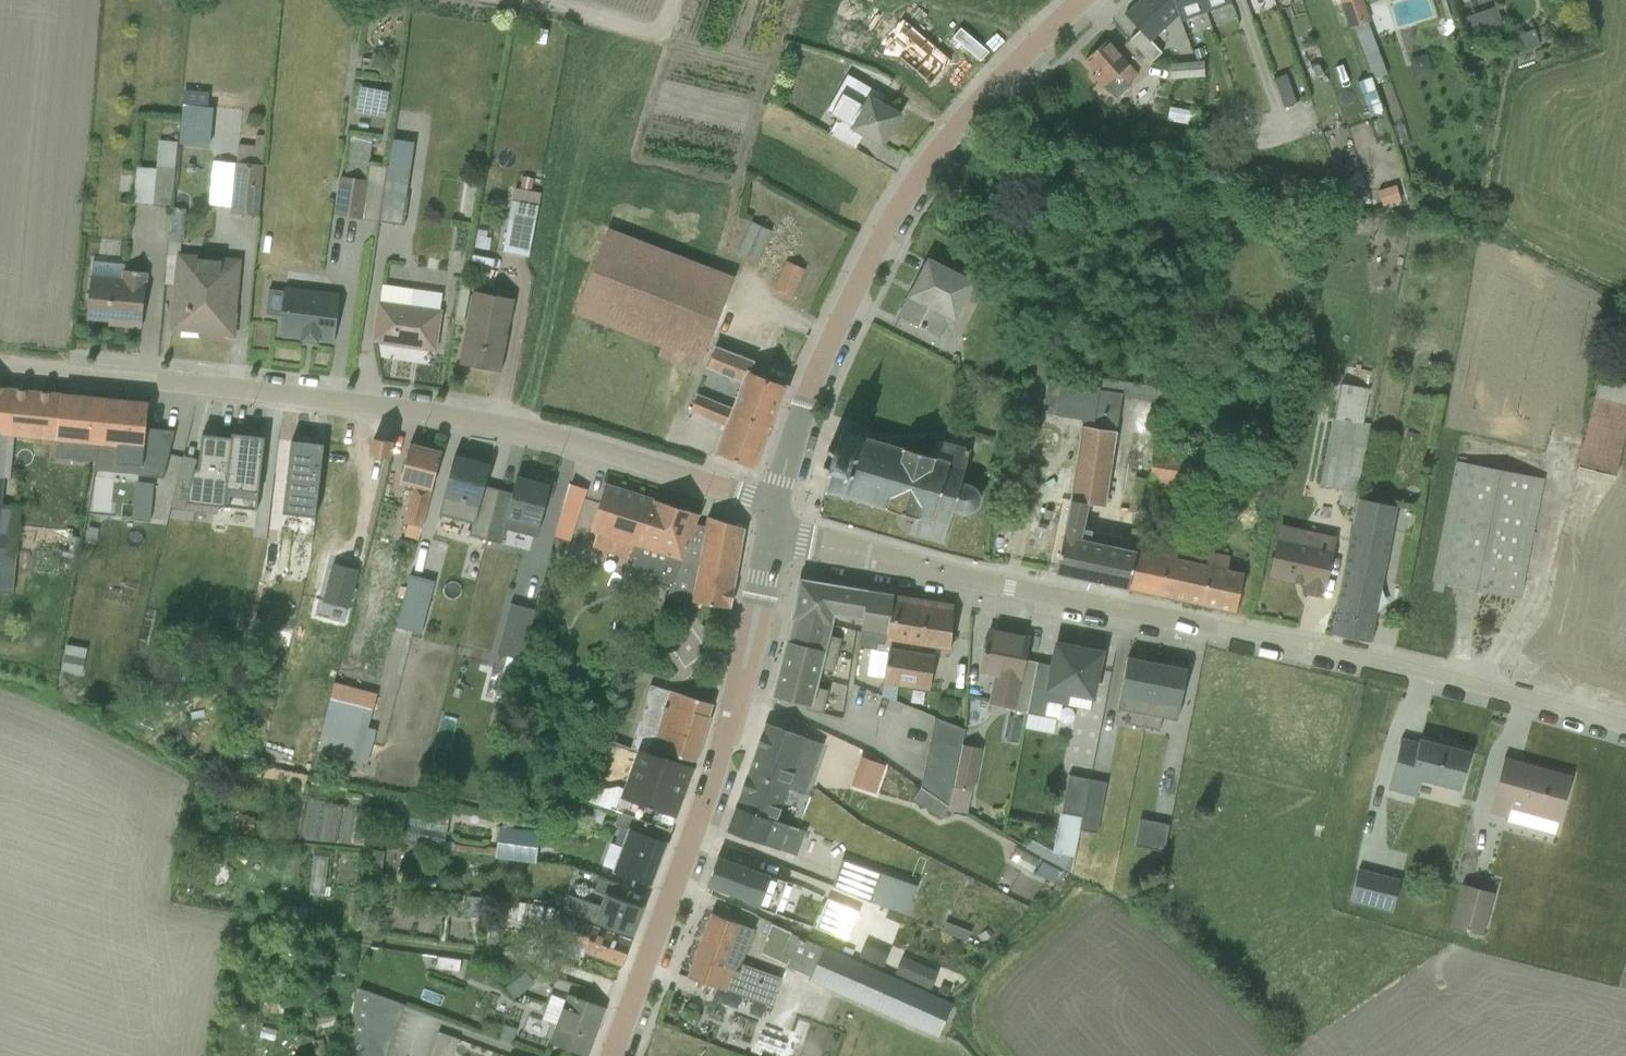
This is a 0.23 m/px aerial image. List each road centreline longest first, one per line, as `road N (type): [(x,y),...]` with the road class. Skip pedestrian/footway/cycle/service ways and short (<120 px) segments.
road 1 (unclassified): [(1625,727),(1318,649),(800,543),(772,521)]
road 2 (unclassified): [(0,367),(457,417),(559,438),(747,498),(772,521)]
road 3 (tertiary): [(772,521),(808,391),(883,229),(948,133),(1079,0)]
road 4 (tertiary): [(610,1055),(714,772),(772,521)]

